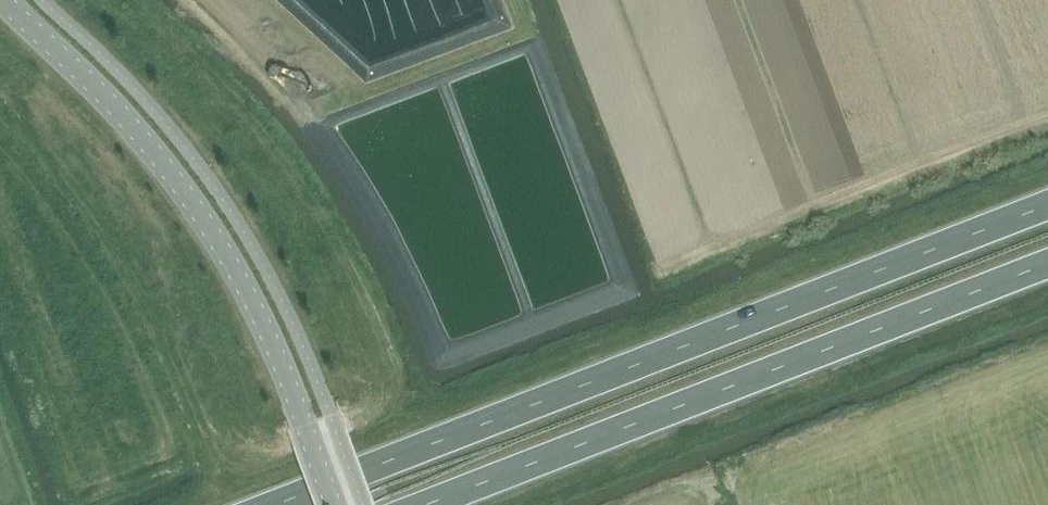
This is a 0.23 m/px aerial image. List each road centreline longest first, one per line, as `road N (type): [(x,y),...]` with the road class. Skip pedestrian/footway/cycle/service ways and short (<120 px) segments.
road 1 (trunk): [(1047,206),(280,504)]
road 2 (trunk): [(429,504),(1047,264)]
road 3 (tertiary): [(332,504),(264,331),(194,209),(107,105),(0,1)]

